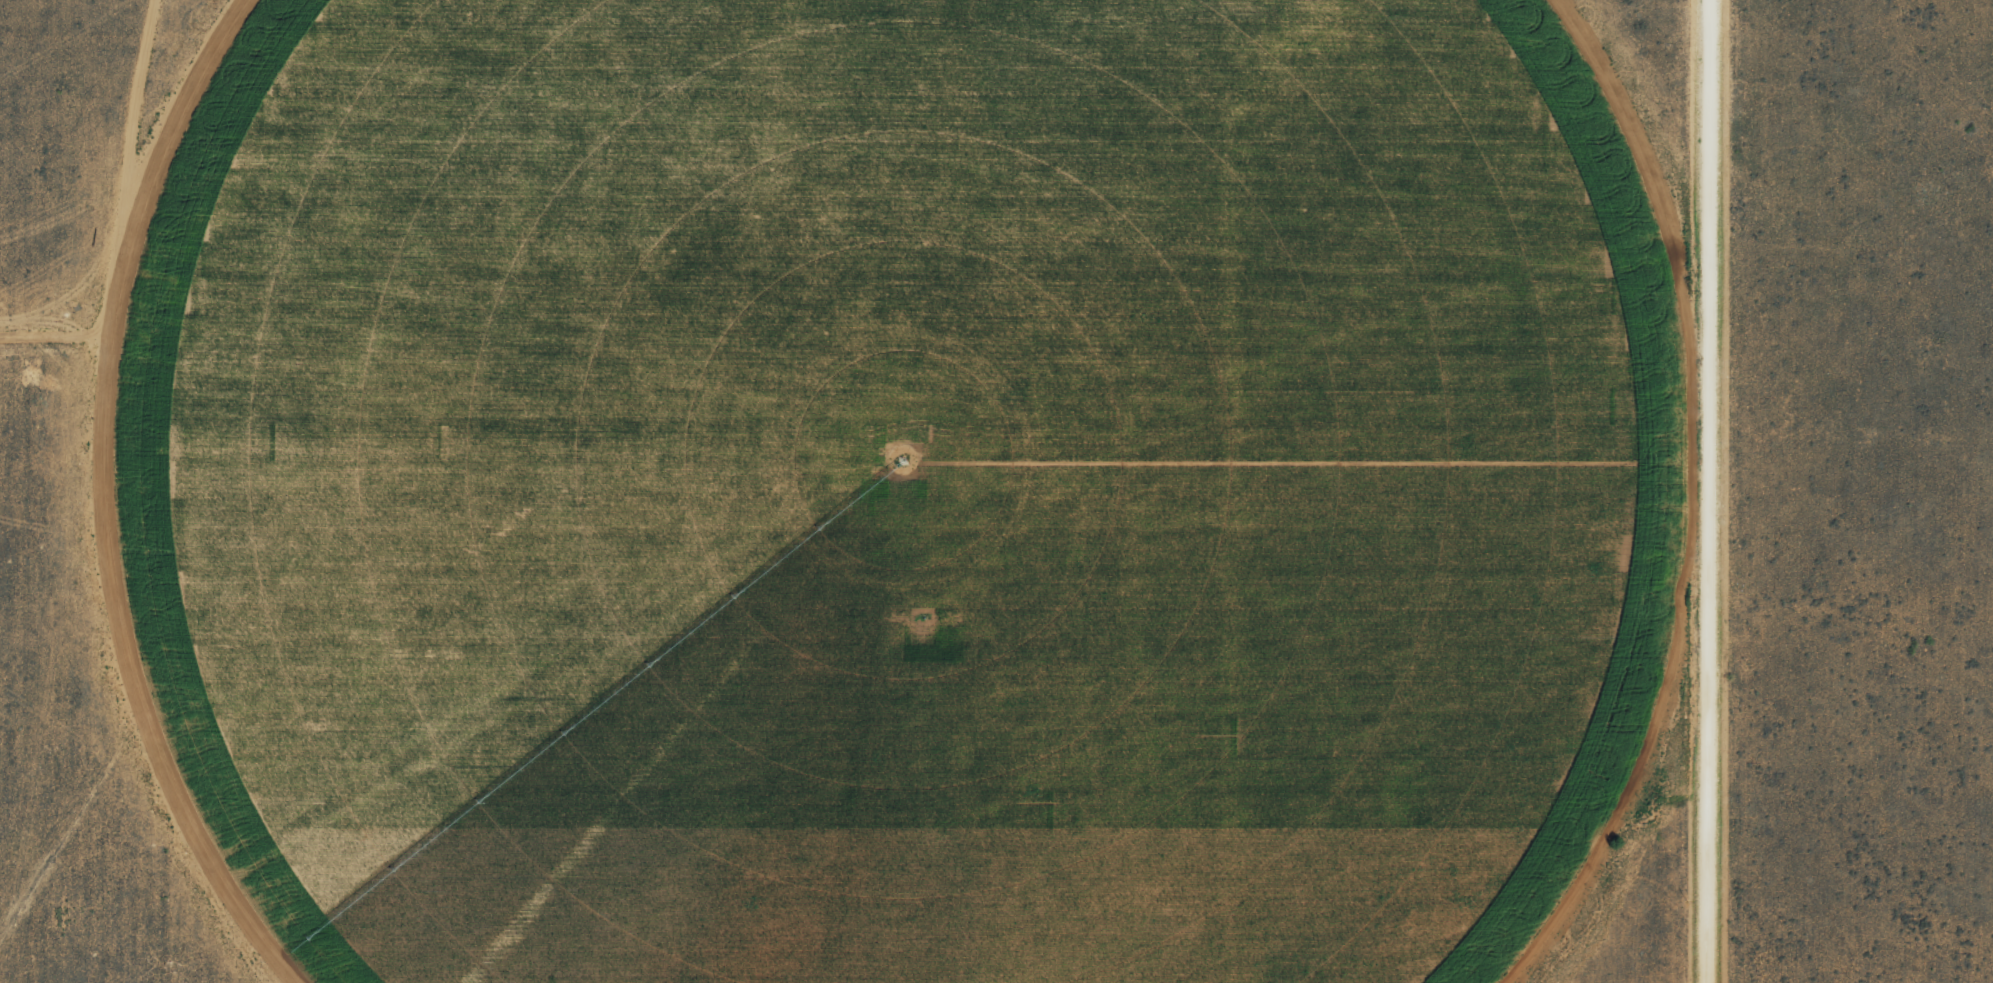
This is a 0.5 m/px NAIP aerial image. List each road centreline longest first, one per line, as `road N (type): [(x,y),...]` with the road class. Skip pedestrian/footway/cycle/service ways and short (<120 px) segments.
road 1 (residential): [(1722,982),(1730,0)]

